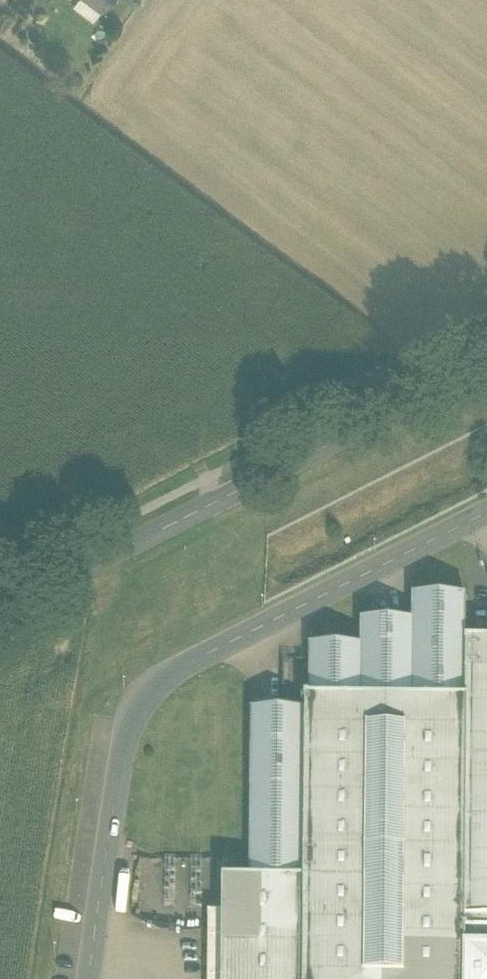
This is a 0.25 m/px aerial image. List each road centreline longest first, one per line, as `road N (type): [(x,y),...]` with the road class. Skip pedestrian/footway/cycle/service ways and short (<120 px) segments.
road 1 (secondary): [(486,372),(0,617)]

